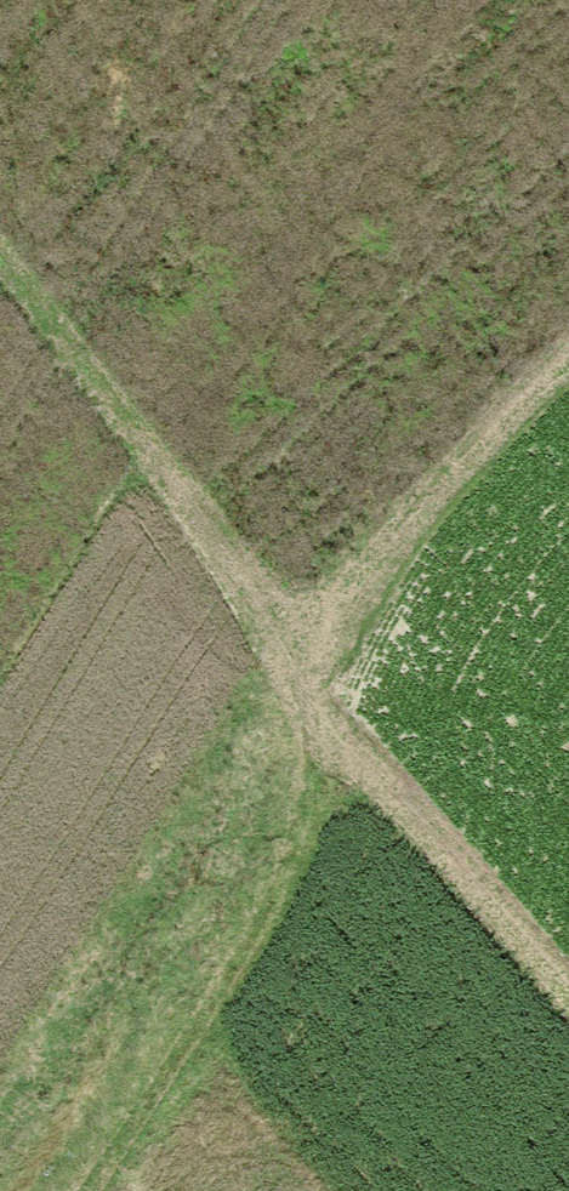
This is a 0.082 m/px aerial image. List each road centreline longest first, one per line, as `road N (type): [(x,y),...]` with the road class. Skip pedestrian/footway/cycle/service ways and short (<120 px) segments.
road 1 (track): [(0,259),(304,664),(403,529),(568,377)]
road 2 (track): [(304,664),(289,745),(296,804),(286,871),(222,1001),(97,1190)]

